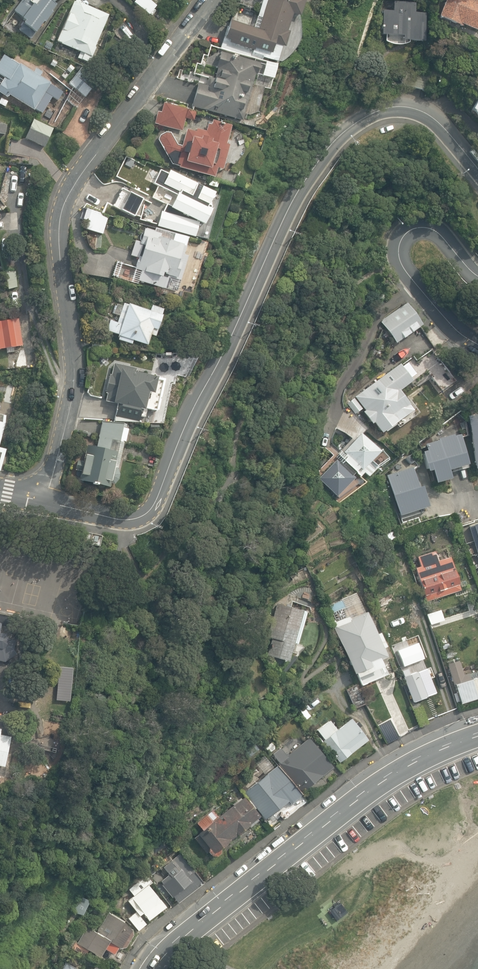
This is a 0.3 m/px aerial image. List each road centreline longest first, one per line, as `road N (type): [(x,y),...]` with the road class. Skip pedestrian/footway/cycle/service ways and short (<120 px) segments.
road 1 (tertiary): [(47,501),(126,519),(155,504),(292,203),(354,123),(381,109),(420,111),(477,167)]
road 2 (residential): [(47,501),(75,377),(61,216),(87,167),(209,0)]
road 3 (tertiary): [(477,733),(364,792),(193,926),(152,968)]
road 4 (tertiary): [(477,277),(436,230),(419,227),(403,238),(402,267),(477,344)]

